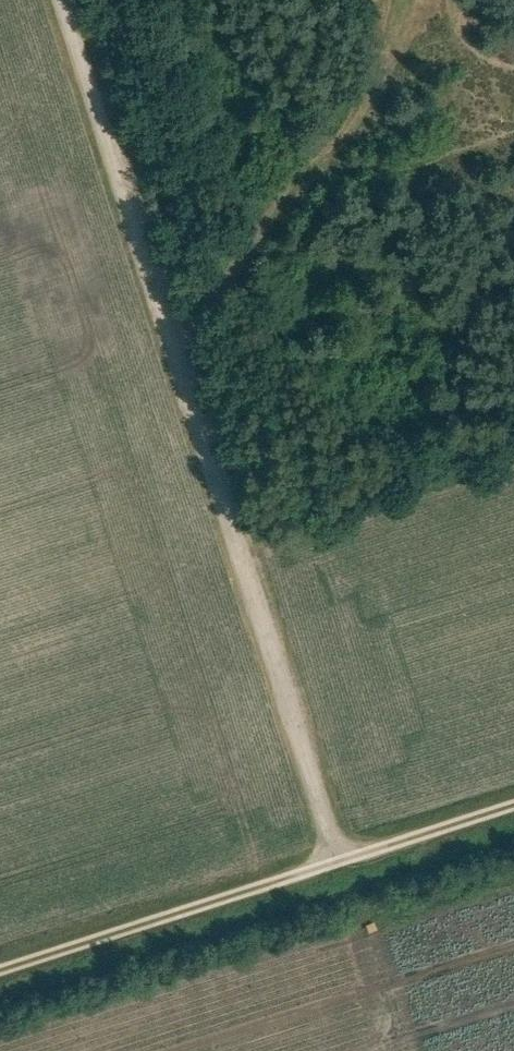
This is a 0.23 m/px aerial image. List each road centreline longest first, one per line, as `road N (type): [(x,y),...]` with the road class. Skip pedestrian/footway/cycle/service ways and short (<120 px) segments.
road 1 (track): [(338,858),(55,0)]
road 2 (unclassified): [(513,804),(0,966)]
road 3 (track): [(169,340),(208,299),(273,198)]

